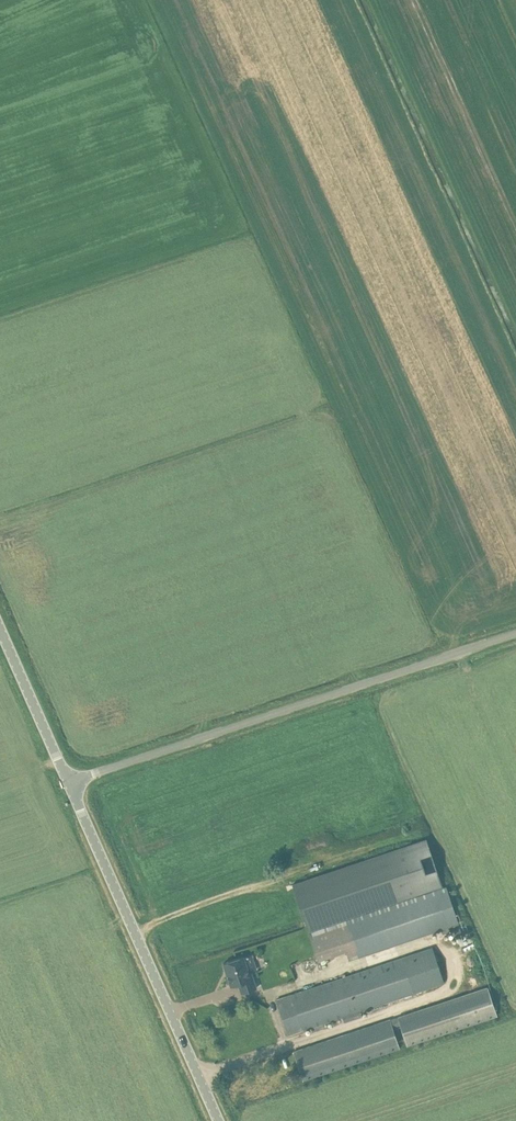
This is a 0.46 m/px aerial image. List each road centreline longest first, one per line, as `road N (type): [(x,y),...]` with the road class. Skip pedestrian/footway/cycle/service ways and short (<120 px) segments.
road 1 (unclassified): [(68,782),(515,633)]
road 2 (tertiary): [(220,1120),(68,782)]
road 3 (tertiary): [(68,782),(0,629)]

